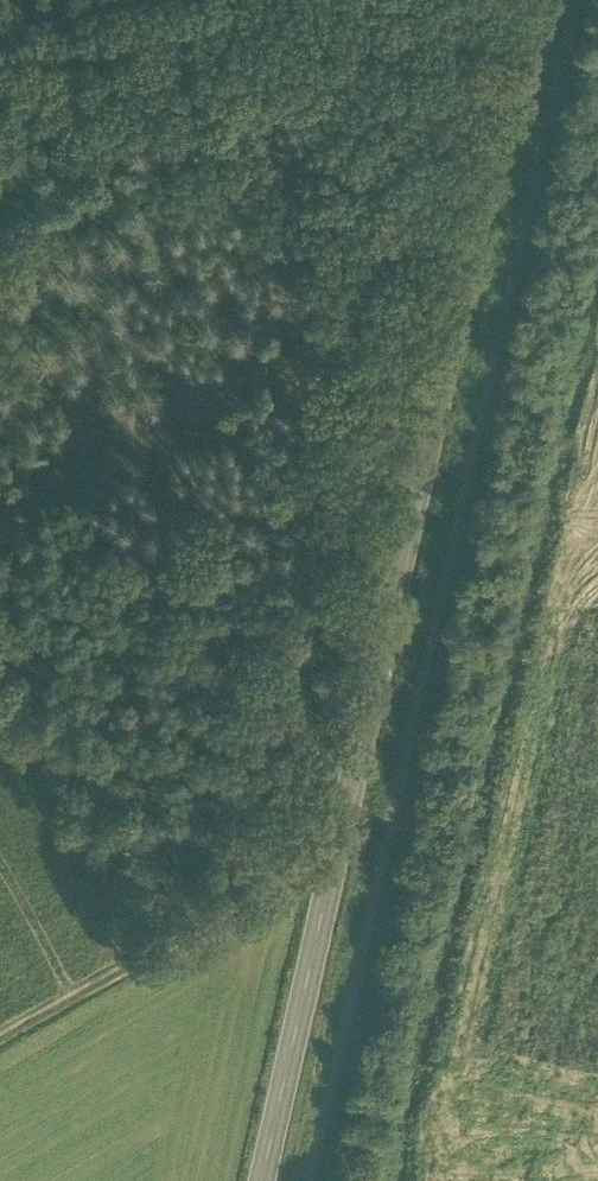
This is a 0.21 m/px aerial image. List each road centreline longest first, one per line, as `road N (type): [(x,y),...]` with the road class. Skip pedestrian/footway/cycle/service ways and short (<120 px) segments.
road 1 (primary): [(262,1180),(533,0)]
road 2 (track): [(335,852),(258,889),(0,1045)]

